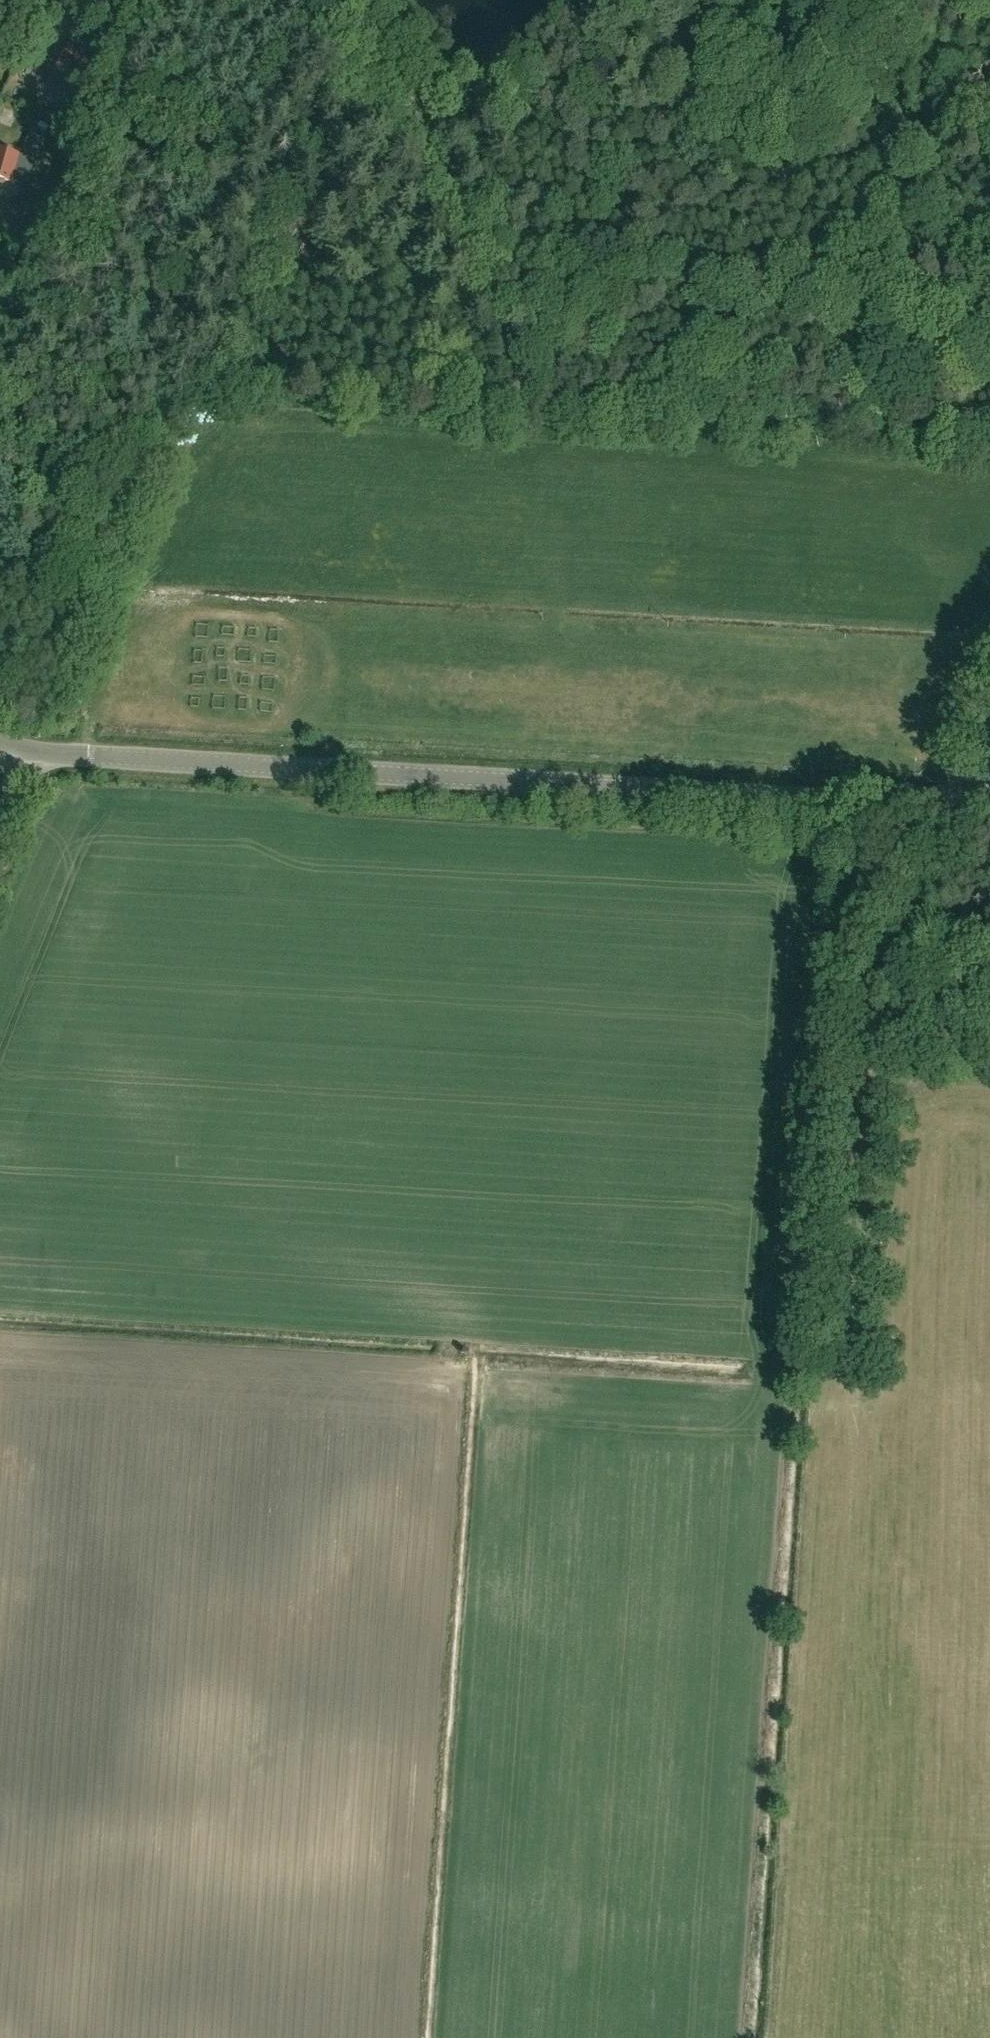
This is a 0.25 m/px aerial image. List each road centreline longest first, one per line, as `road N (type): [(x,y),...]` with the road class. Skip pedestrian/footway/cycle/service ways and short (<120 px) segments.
road 1 (unclassified): [(989,809),(28,756)]

